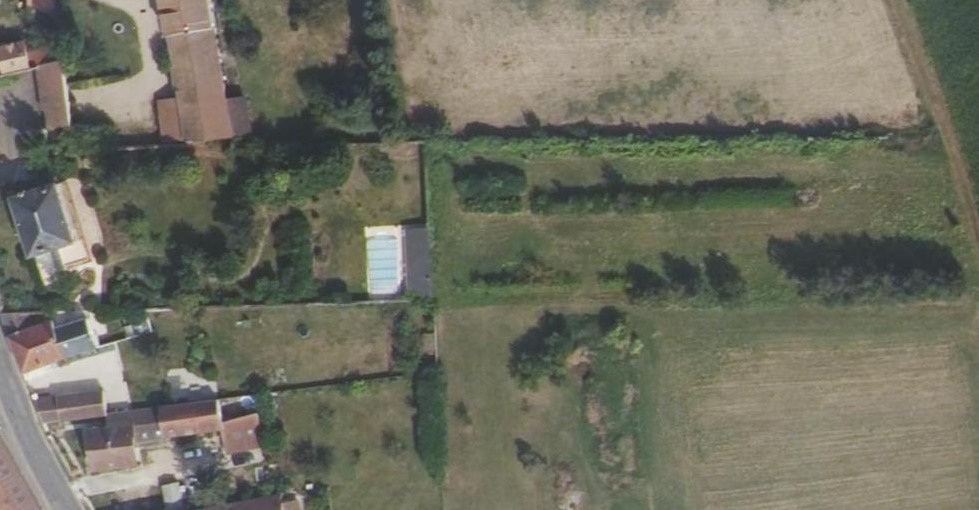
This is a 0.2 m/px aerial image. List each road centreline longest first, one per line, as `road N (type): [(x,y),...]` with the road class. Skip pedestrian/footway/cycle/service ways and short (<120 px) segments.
road 1 (track): [(978,197),(915,0)]
road 2 (unclassified): [(0,356),(75,509)]

